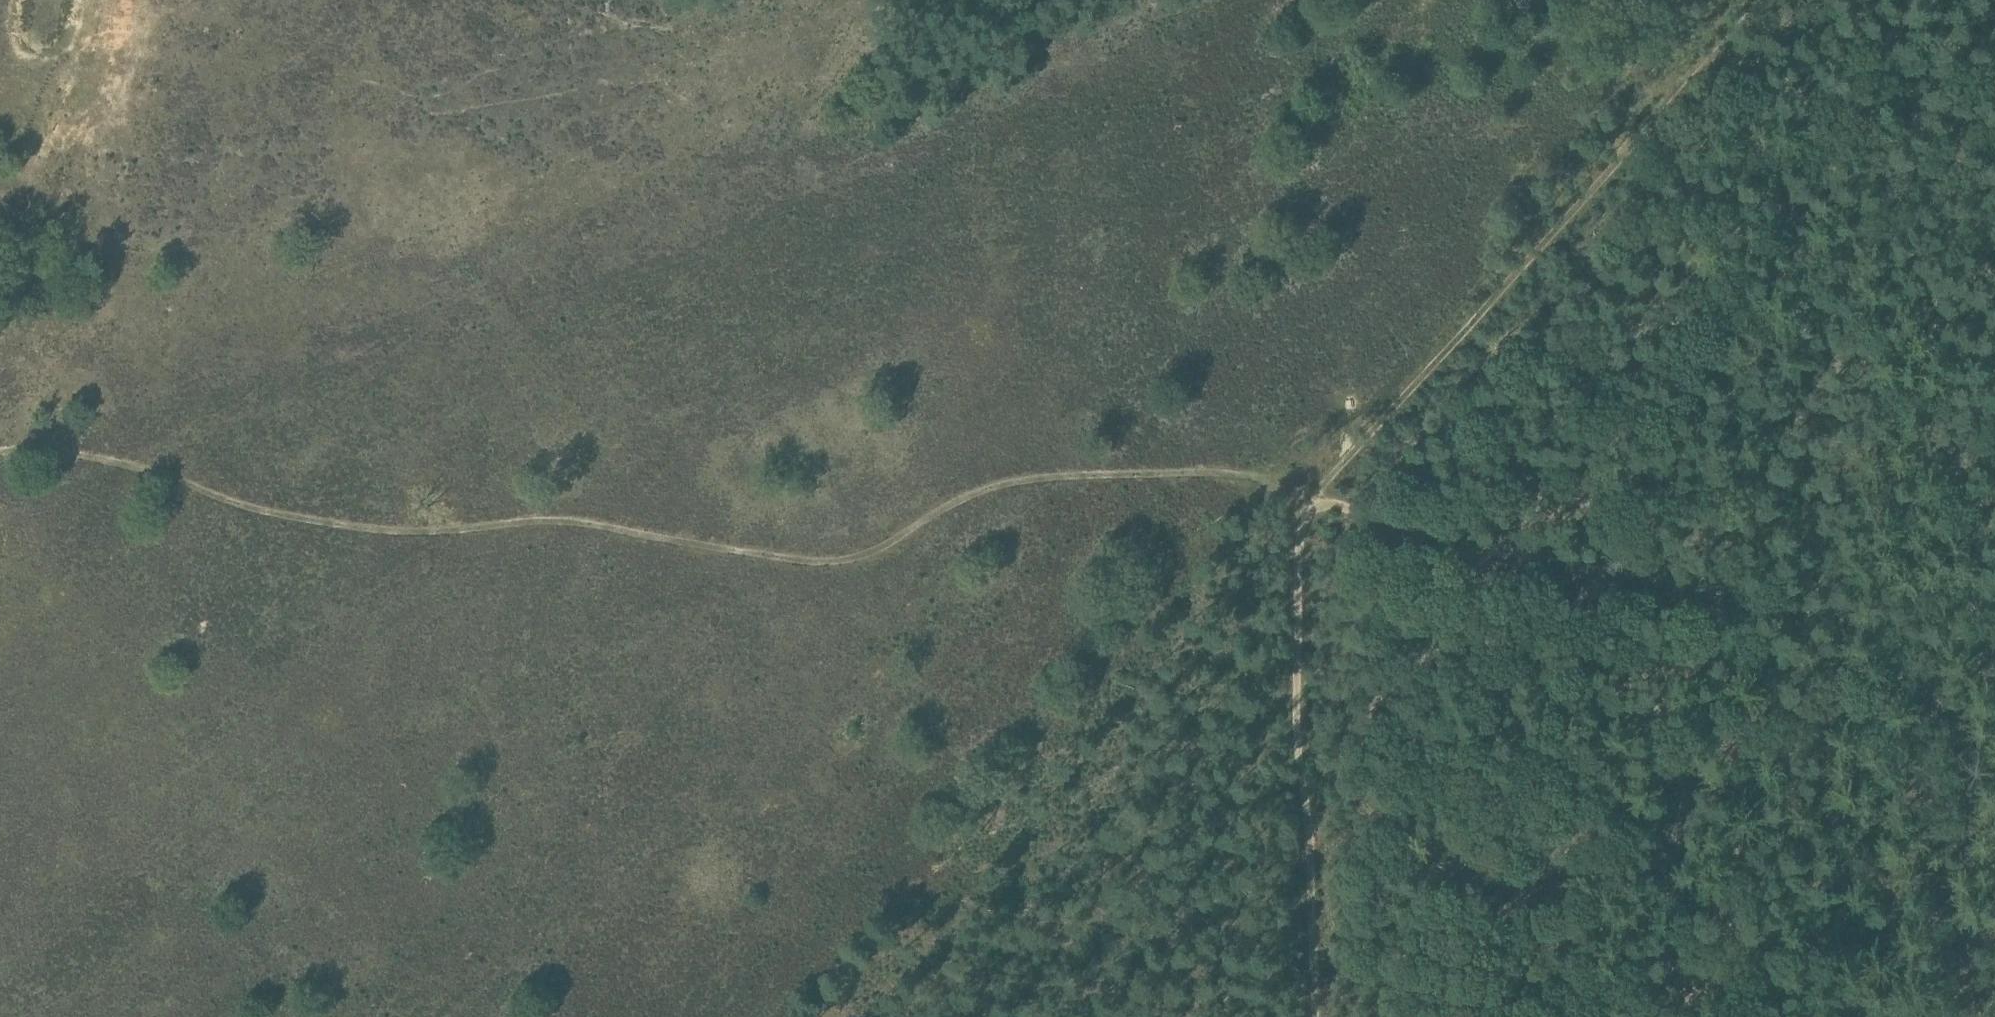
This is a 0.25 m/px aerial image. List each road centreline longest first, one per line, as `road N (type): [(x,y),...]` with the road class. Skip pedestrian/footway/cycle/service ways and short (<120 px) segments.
road 1 (track): [(1310,493),(1300,535),(1316,1016)]

